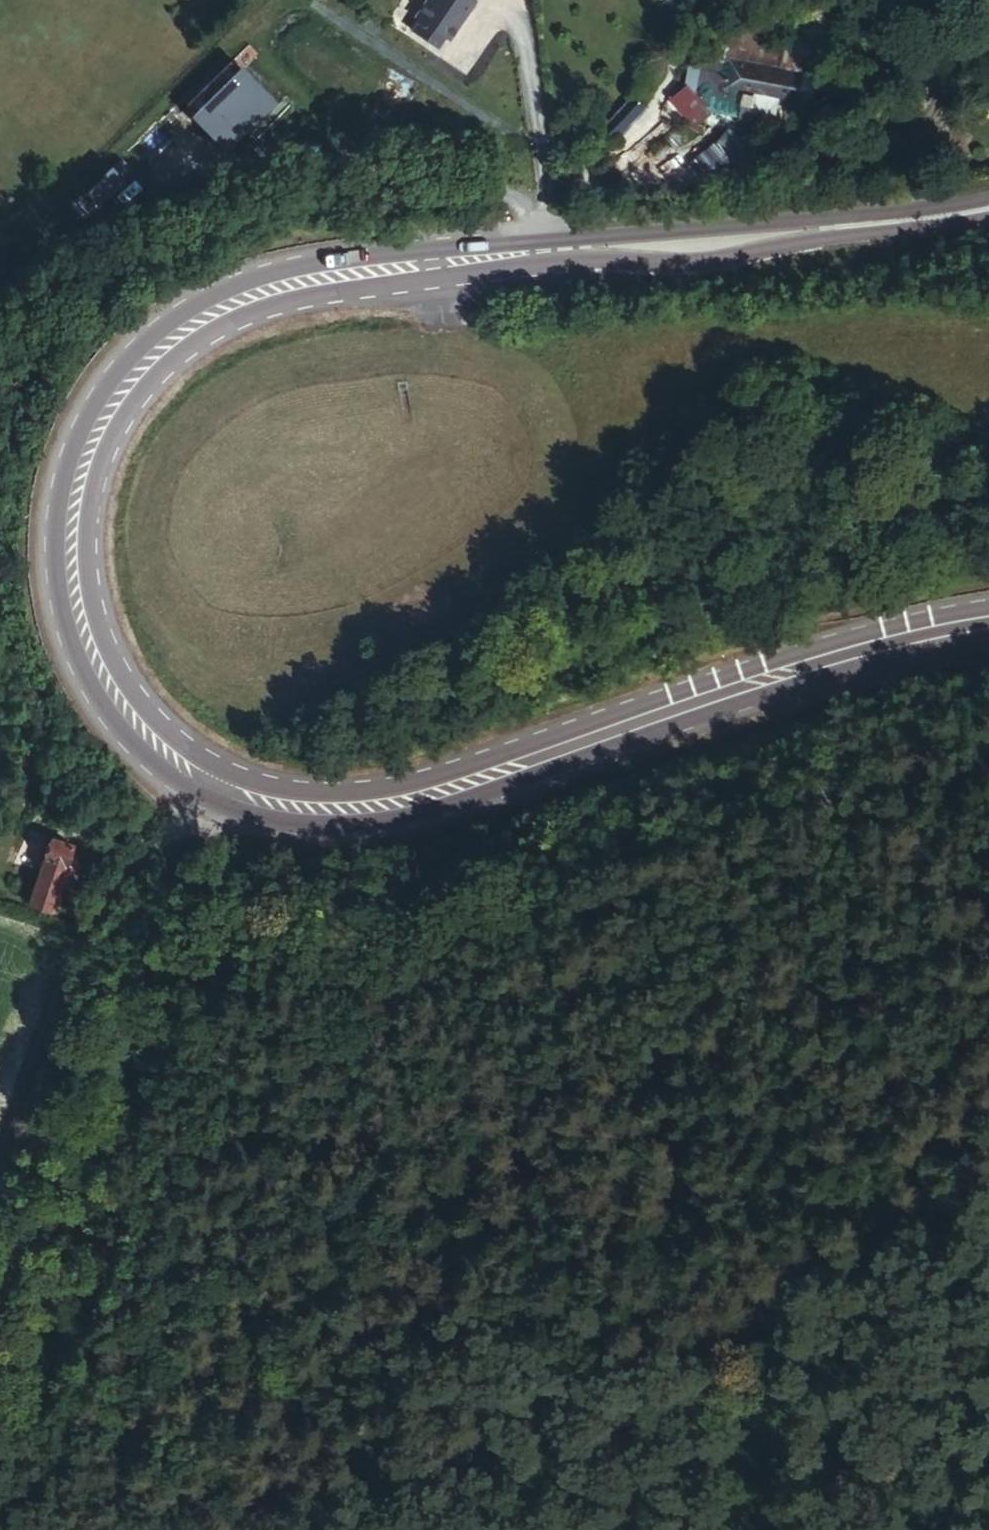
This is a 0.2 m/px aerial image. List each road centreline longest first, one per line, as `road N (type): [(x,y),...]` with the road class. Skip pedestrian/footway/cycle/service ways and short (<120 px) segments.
road 1 (primary): [(988,628),(855,657),(480,793),(332,821),(204,782),(131,719),(101,674),(75,608),(65,507),(88,434),(133,366),(242,297),(318,276),(988,213)]

